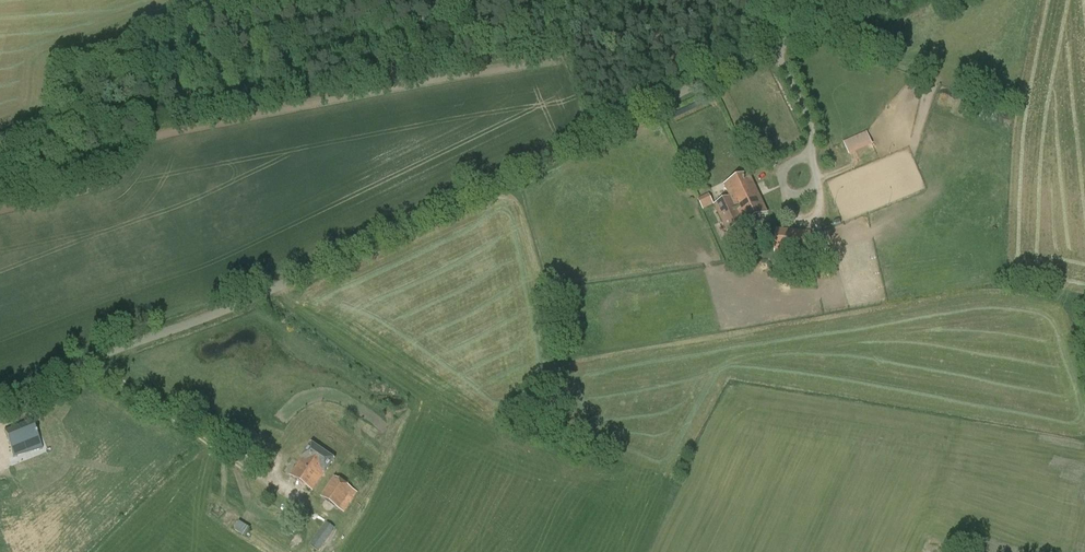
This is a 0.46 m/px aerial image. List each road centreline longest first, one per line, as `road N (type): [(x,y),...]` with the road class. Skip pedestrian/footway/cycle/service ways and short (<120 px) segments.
road 1 (unclassified): [(0,396),(242,302),(872,0)]

